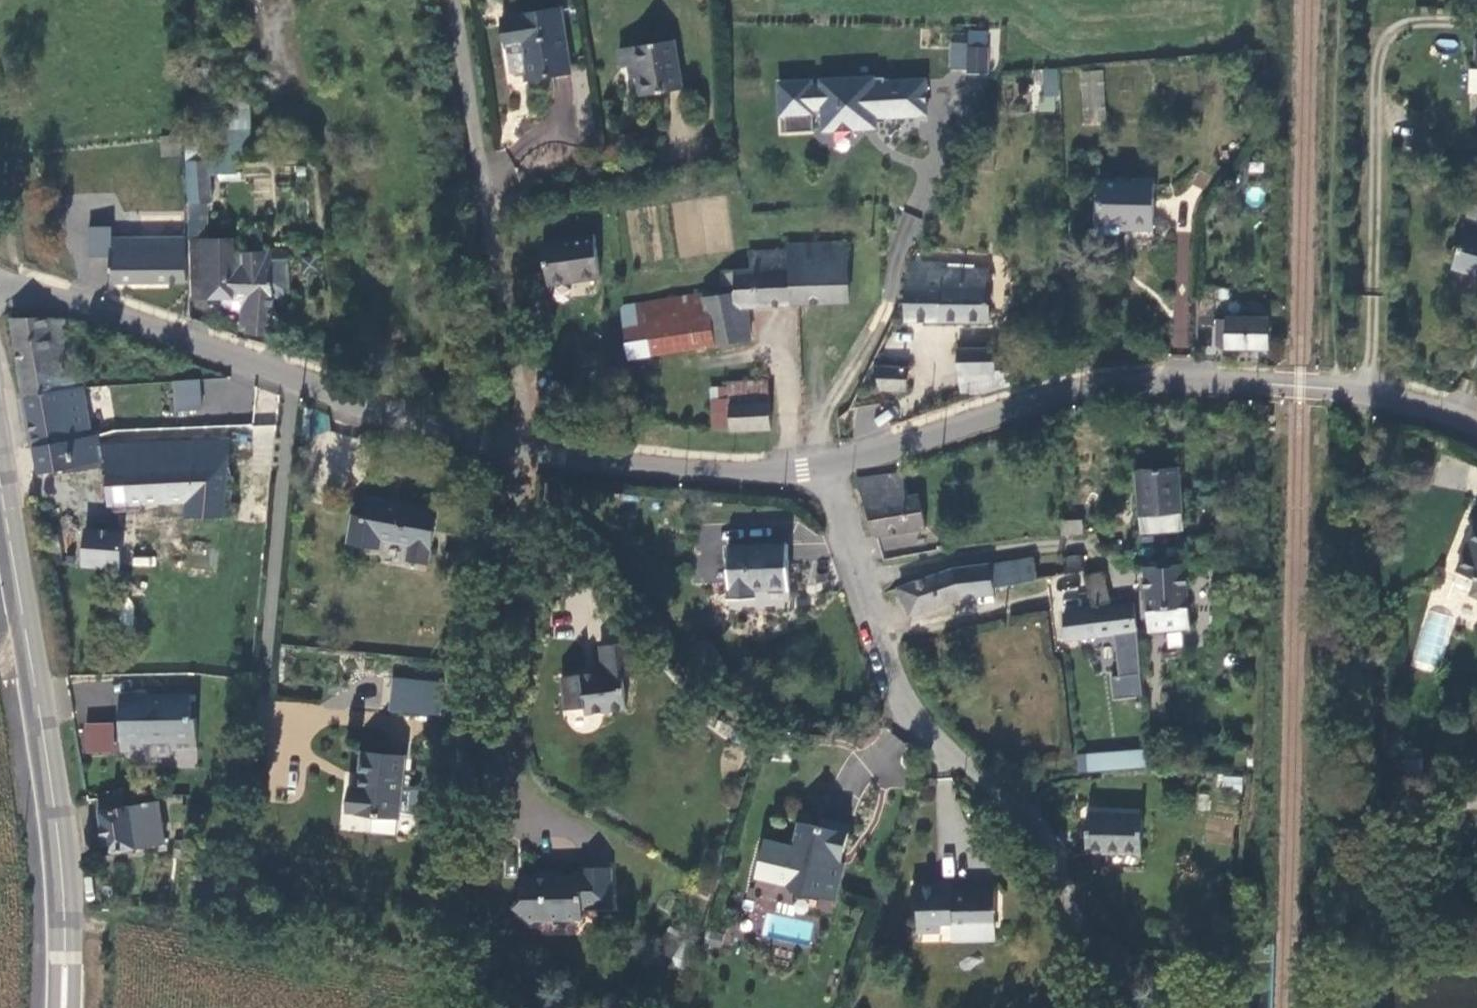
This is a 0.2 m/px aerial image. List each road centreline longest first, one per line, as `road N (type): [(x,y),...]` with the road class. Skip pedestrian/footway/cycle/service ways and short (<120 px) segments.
road 1 (unclassified): [(828,466),(1031,402),(1132,384),(1329,389),(1395,399),(1476,428)]
road 2 (residential): [(1141,996),(1011,806),(938,746),(890,672),(828,466)]
road 3 (unclassified): [(0,289),(529,456)]
road 4 (tertiary): [(63,1007),(59,836),(45,717),(0,486)]
road 5 (residential): [(529,456),(460,0)]
road 6 (track): [(1363,394),(1380,292),(1388,42),(1433,23),(1463,23)]
road 7 (unclassified): [(529,456),(761,474),(828,466)]

